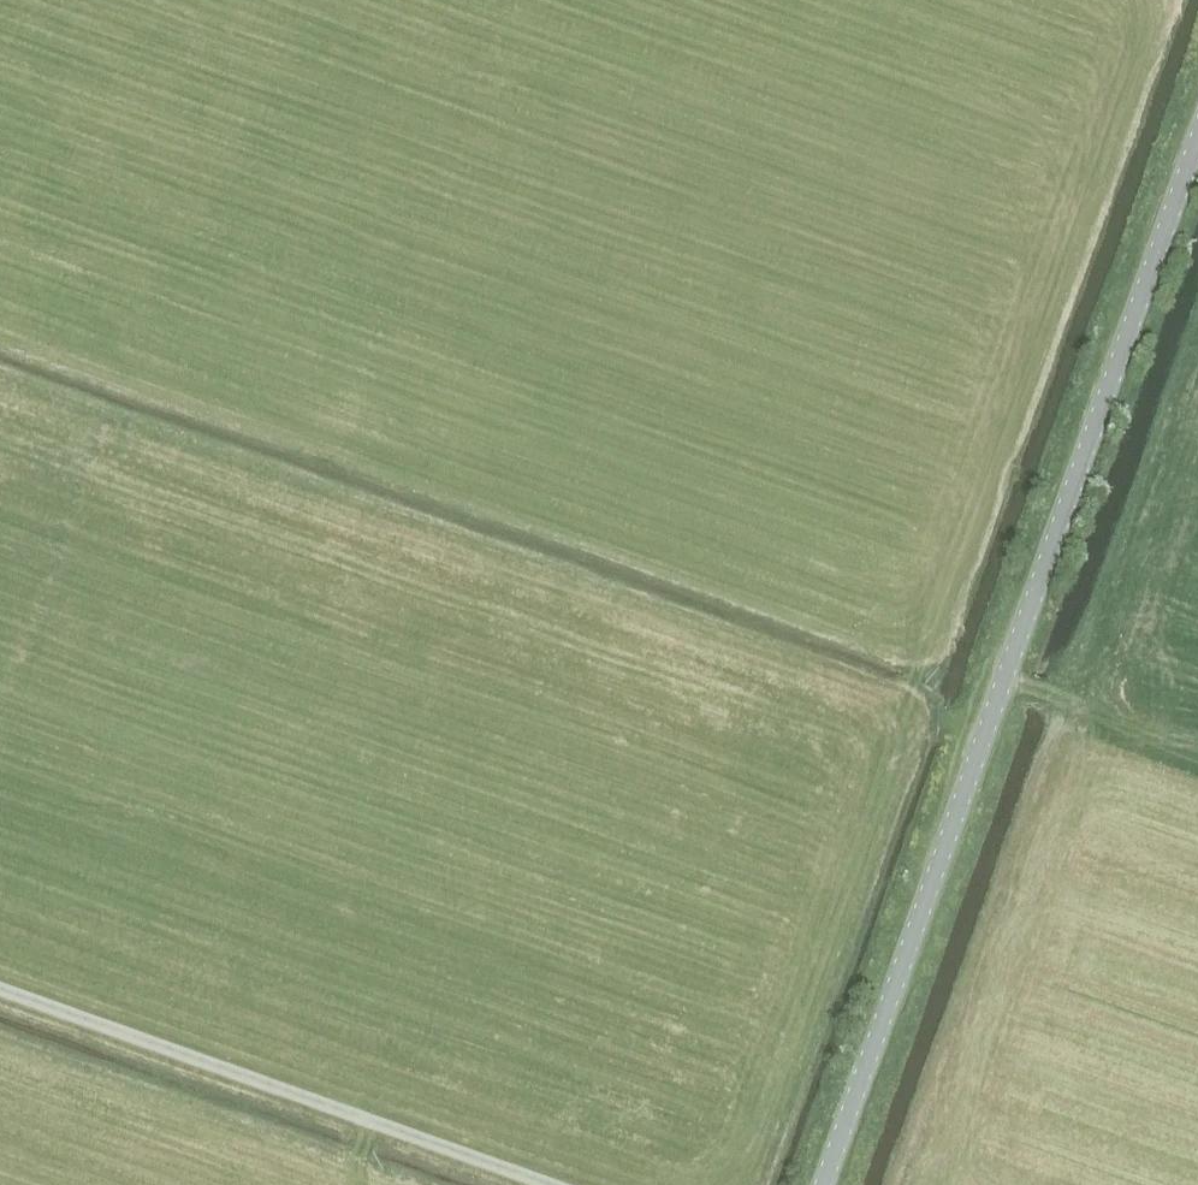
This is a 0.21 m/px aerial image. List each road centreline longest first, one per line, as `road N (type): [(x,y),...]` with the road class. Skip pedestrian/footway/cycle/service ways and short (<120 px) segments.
road 1 (tertiary): [(823,1184),(1197,138)]

